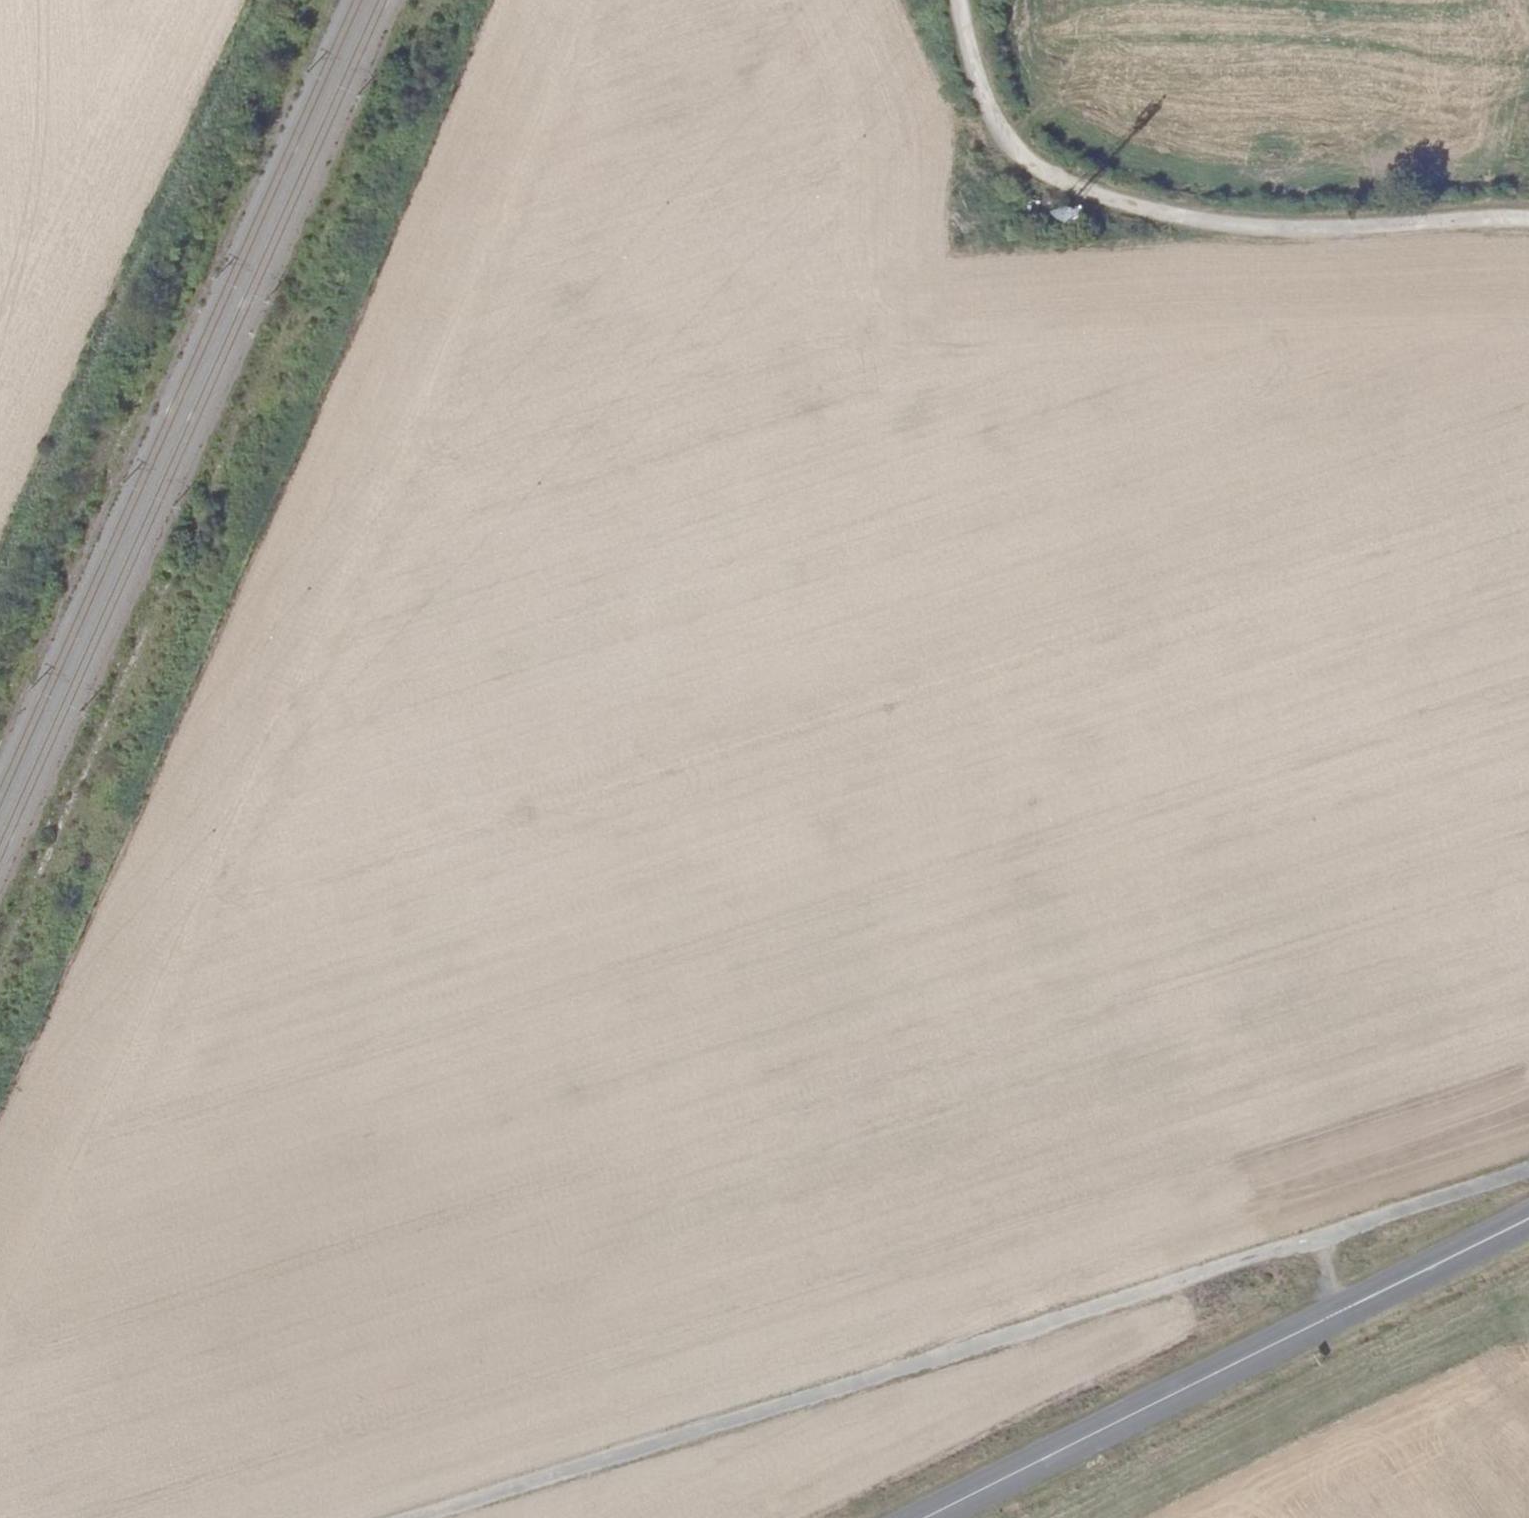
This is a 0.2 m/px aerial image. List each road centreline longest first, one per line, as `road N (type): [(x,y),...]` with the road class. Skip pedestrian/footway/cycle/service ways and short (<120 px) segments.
road 1 (track): [(1528,217),(1275,225),(1178,217),(1064,182),(1027,160),(1005,130),(978,67),(965,0)]
road 2 (secondary): [(1528,1219),(935,1517)]

